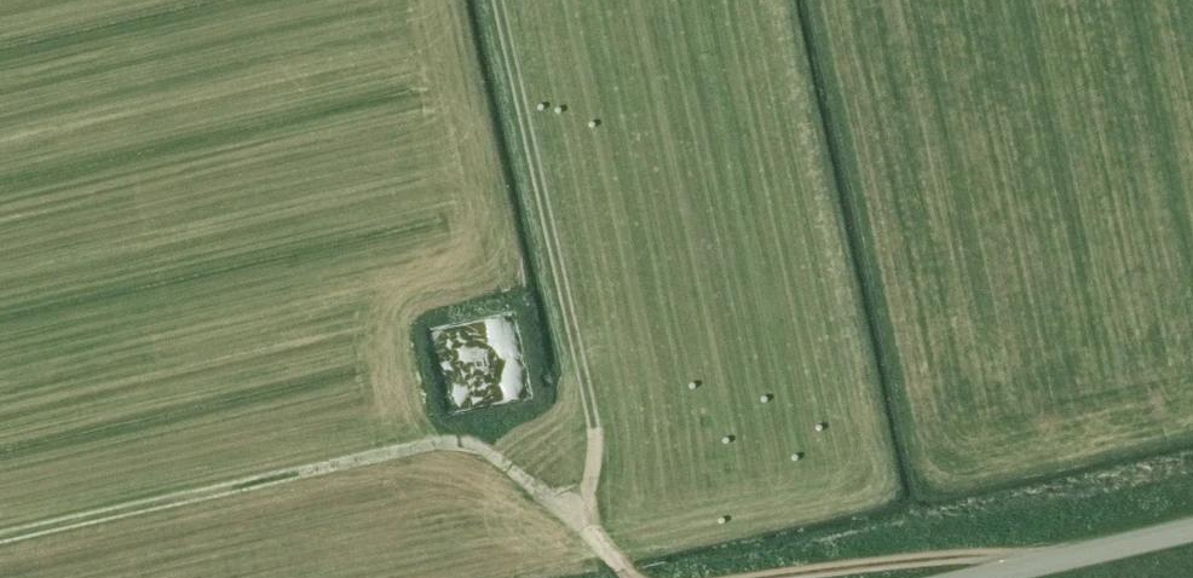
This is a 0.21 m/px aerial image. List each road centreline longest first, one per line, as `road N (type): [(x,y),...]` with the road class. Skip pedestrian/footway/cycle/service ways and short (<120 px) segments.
road 1 (track): [(628,577),(573,512),(459,441),(0,538)]
road 2 (track): [(573,512),(589,482),(594,427),(497,0)]
road 3 (track): [(1041,562),(977,556),(767,577)]
road 4 (tertiary): [(968,577),(1192,528)]

